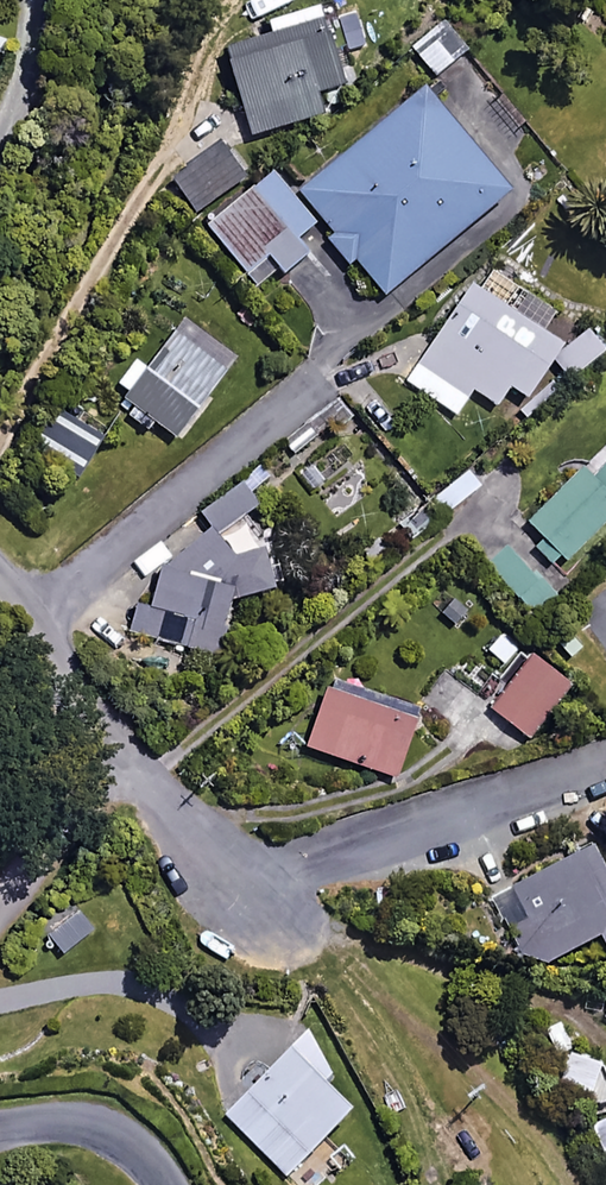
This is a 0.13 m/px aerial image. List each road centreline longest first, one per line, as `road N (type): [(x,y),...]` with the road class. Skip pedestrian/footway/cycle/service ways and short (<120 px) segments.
road 1 (track): [(451,1184),(316,927),(273,891)]
road 2 (residential): [(111,741),(101,697),(0,543)]
road 3 (residential): [(273,891),(216,842),(169,778),(111,741)]
road 4 (residential): [(181,1184),(153,1139),(106,1096),(0,1090)]
road 5 (residential): [(0,867),(92,782),(111,741)]

